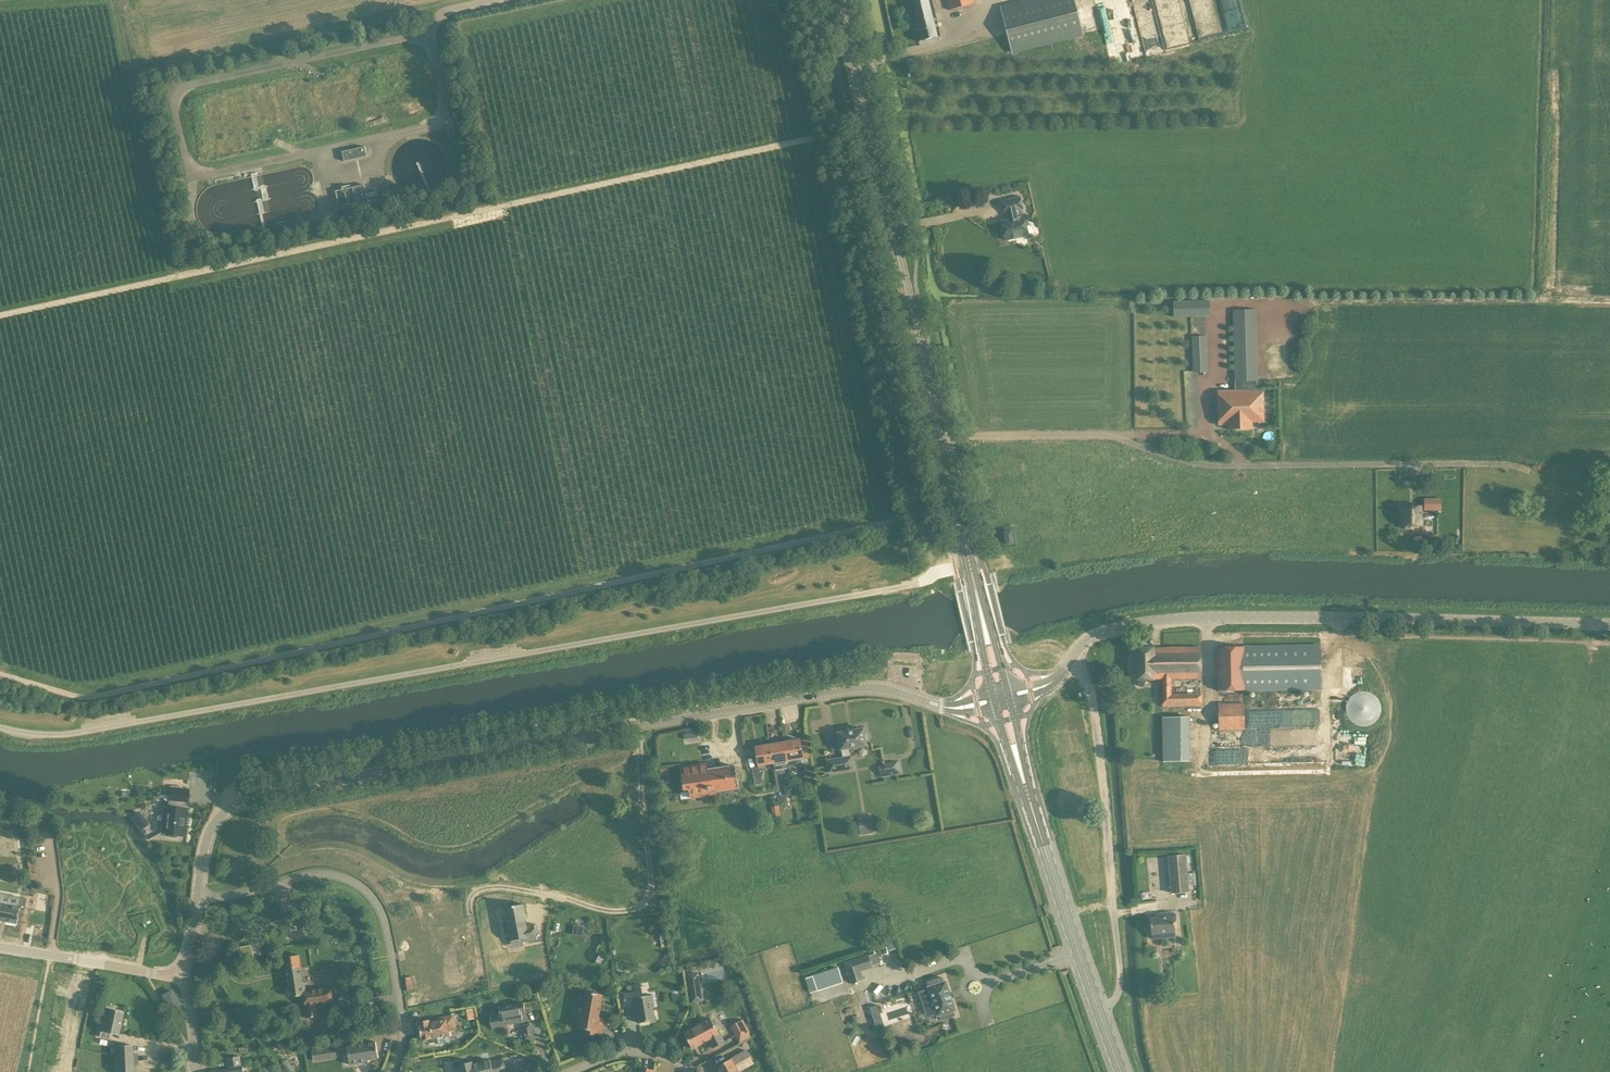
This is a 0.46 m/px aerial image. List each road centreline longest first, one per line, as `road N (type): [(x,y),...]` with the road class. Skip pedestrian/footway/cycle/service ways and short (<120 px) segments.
road 1 (unclassified): [(0,729),(70,734),(814,603),(969,564)]
road 2 (tertiary): [(184,978),(204,851),(212,827),(237,804),(640,726)]
road 3 (secondary): [(969,564),(838,0)]
road 4 (tertiary): [(1075,655),(1089,638),(1119,628),(1221,617),(1609,623)]
road 5 (residential): [(640,726),(651,883),(645,903),(601,909),(498,887),(471,895),(470,913)]
road 6 (tertiary): [(640,726),(855,689),(937,706)]
road 7 (secondary): [(1123,1071),(1038,826)]
road 8 (track): [(1114,917),(1092,693)]
road 9 (unclassified): [(0,946),(184,978)]
road 10 (secondary): [(1038,826),(1010,702)]
road 11 (secondary): [(995,707),(1038,826)]

